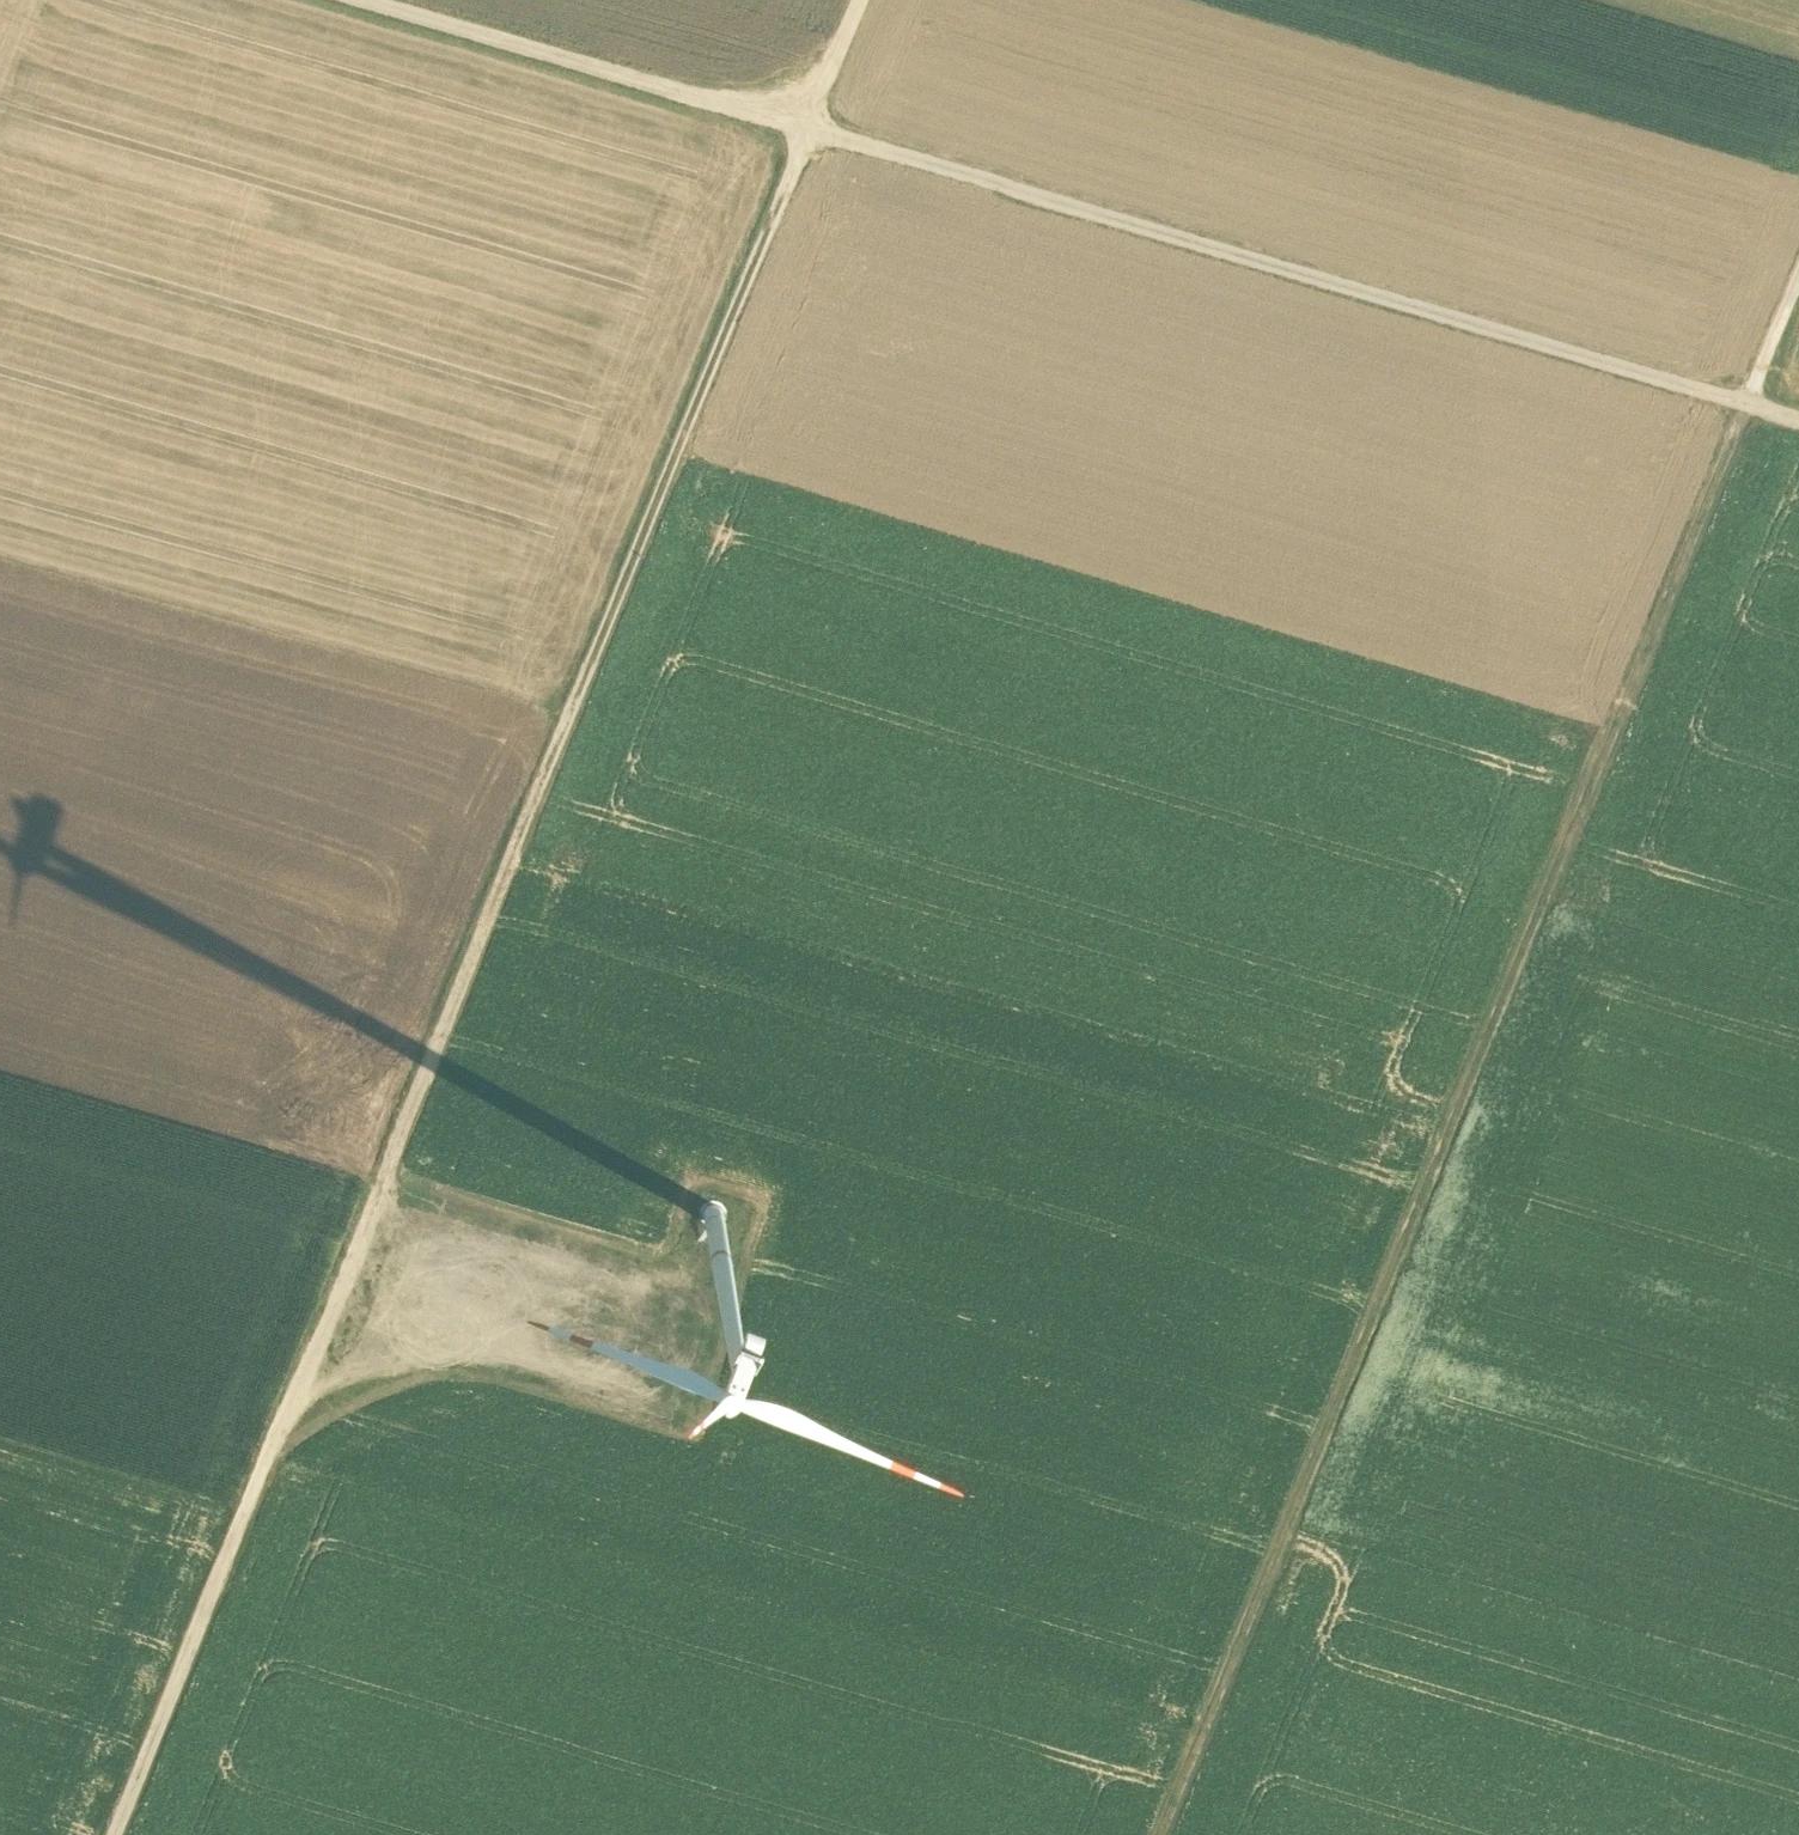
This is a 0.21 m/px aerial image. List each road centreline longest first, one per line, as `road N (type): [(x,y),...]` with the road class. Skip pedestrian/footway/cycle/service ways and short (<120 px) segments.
road 1 (track): [(1163,1834),(1749,408)]
road 2 (track): [(1798,425),(803,132)]
road 3 (track): [(467,970),(772,228),(803,132)]
road 4 (track): [(111,1834),(356,1239)]
road 5 (track): [(803,132),(336,0)]
road 6 (track): [(803,132),(863,0)]
road 7 (track): [(1798,286),(1749,408)]

